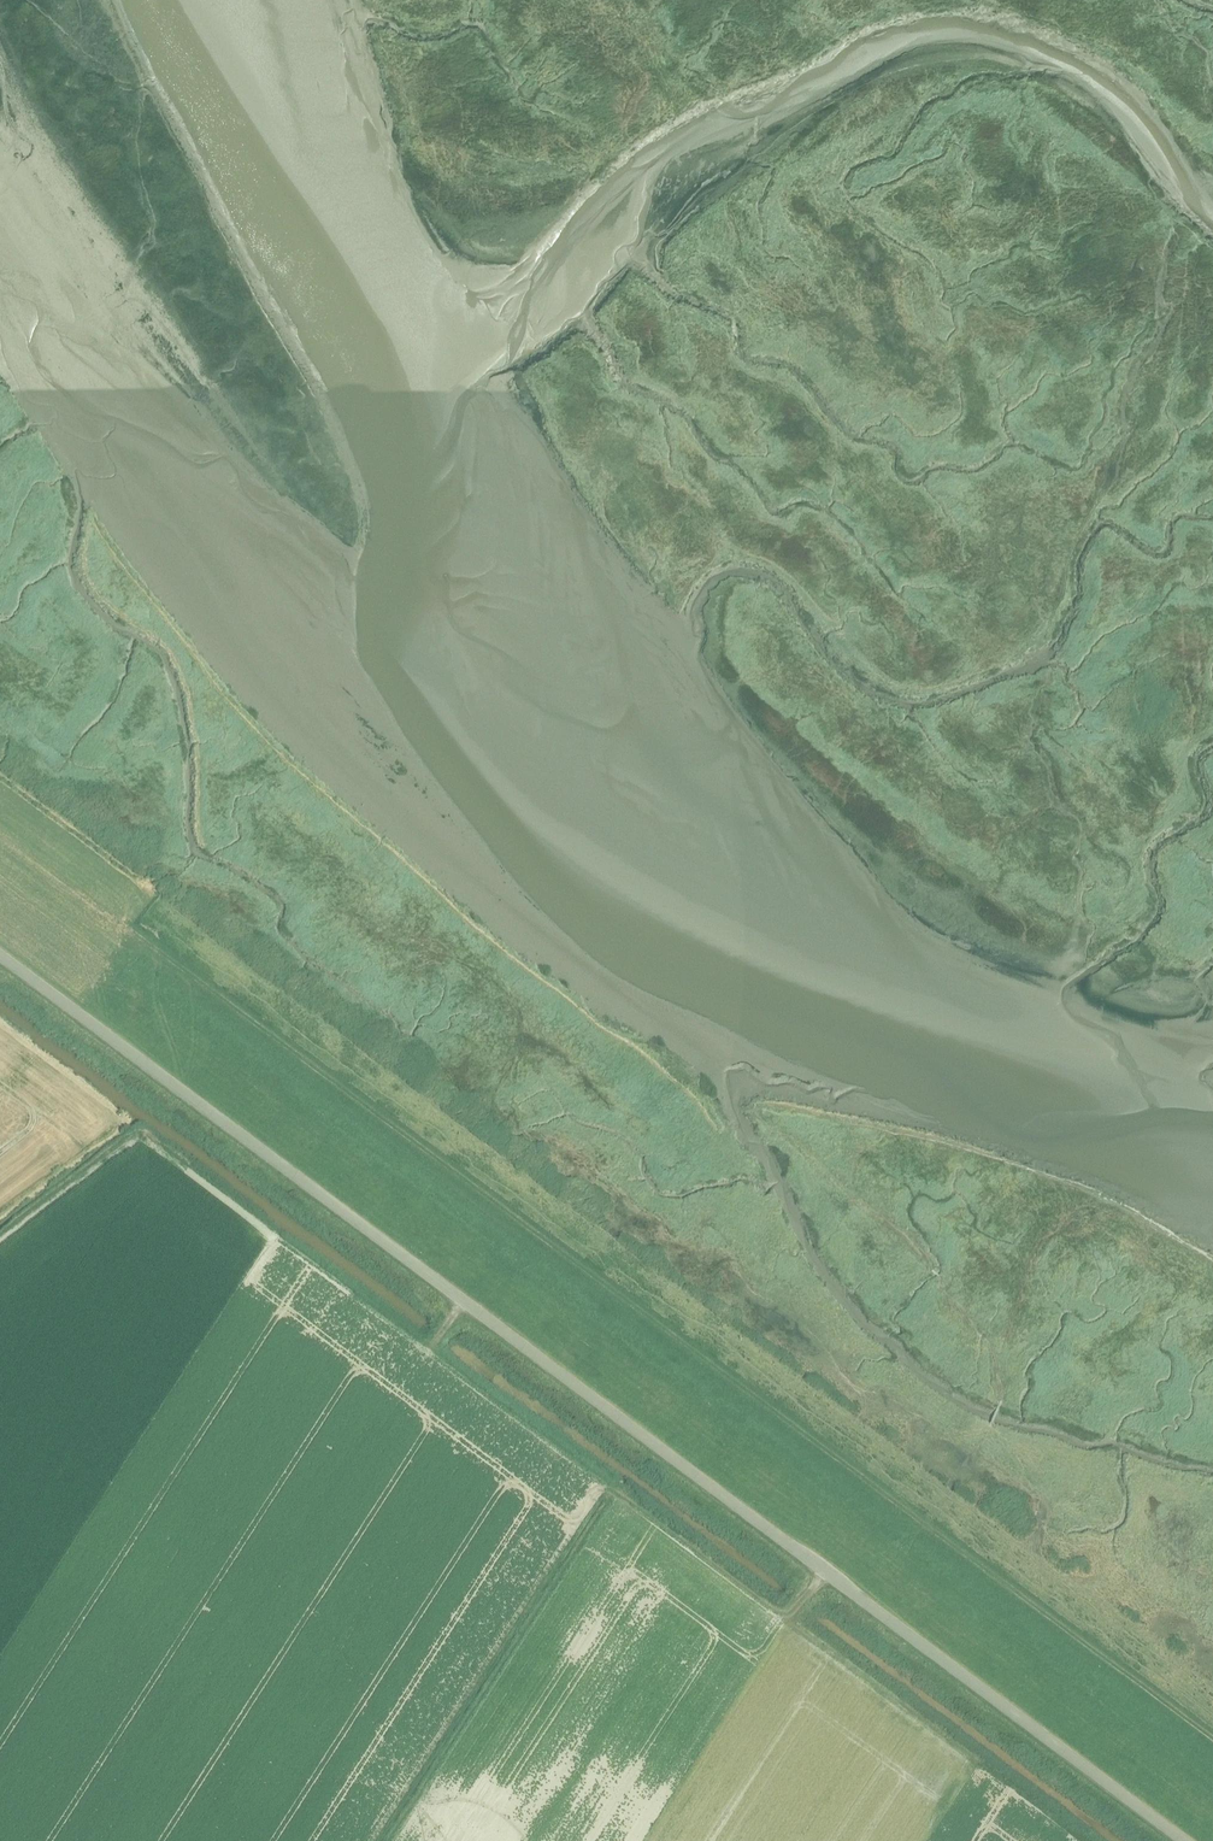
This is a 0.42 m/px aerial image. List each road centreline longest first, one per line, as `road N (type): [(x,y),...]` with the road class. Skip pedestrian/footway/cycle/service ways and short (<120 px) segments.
road 1 (unclassified): [(1185,1840),(0,953)]
road 2 (track): [(913,1536),(0,851)]
road 3 (track): [(1212,1760),(913,1536)]

